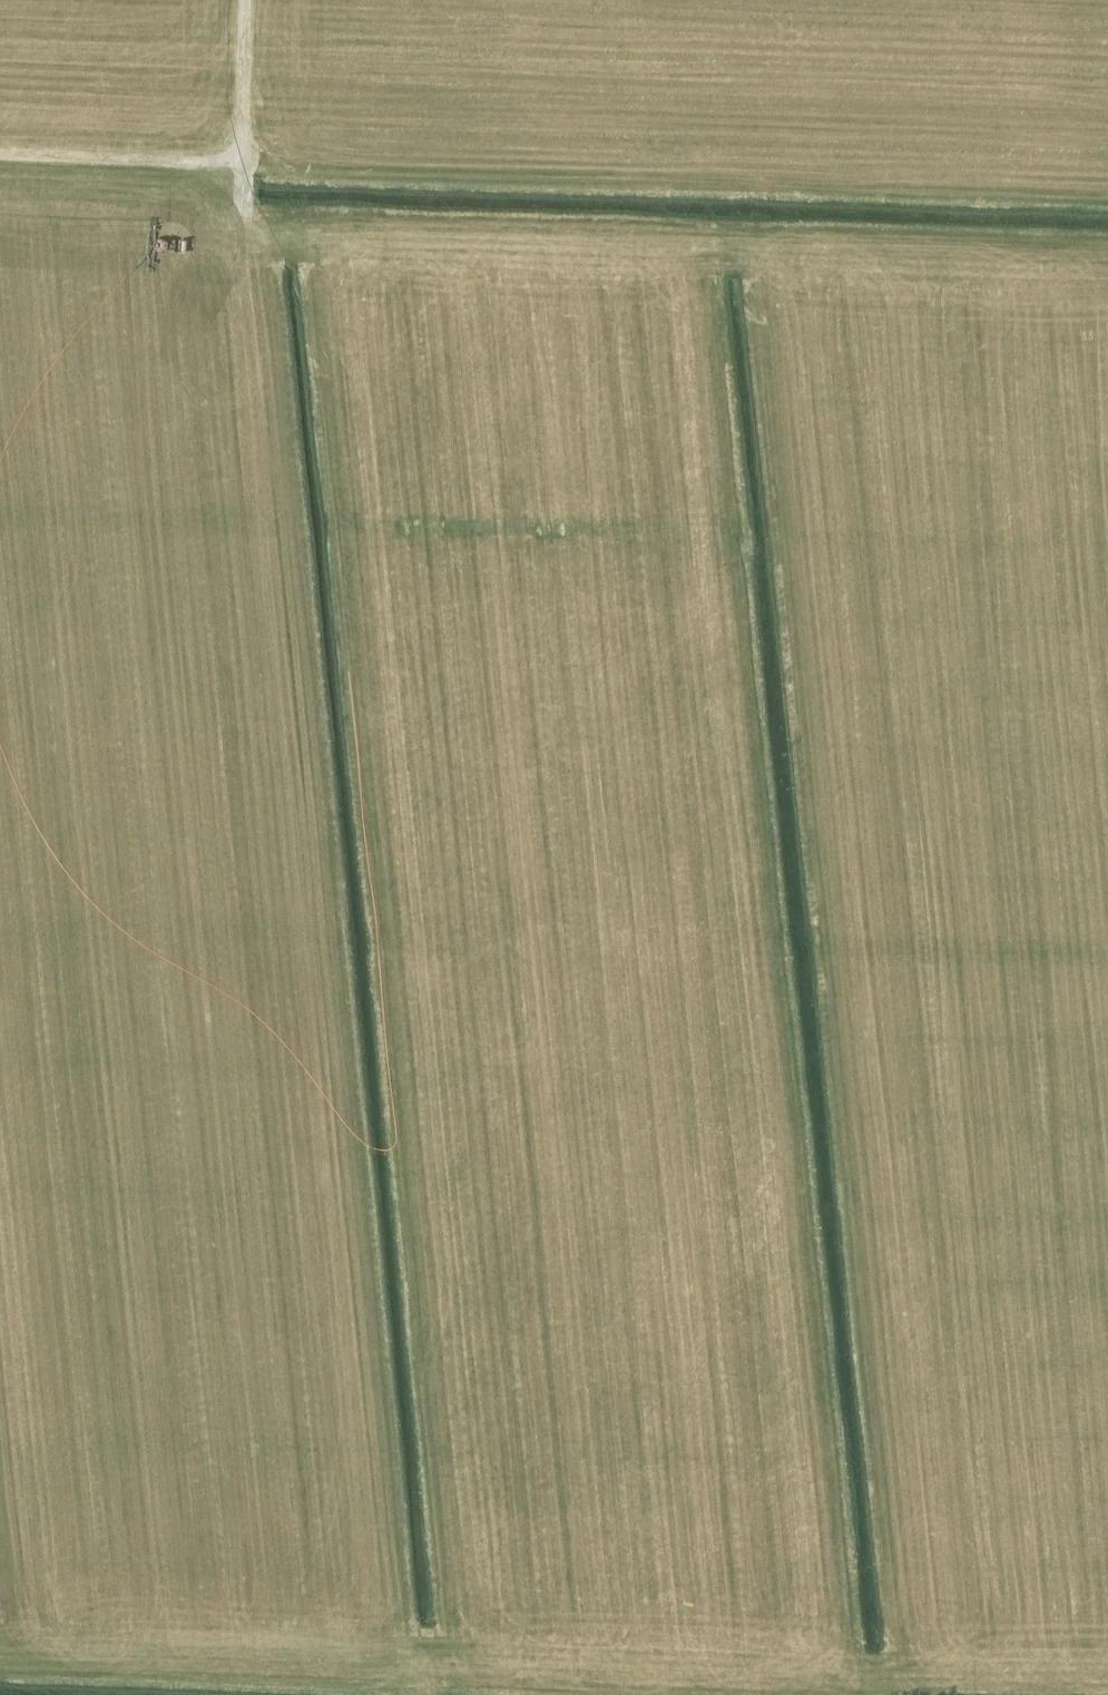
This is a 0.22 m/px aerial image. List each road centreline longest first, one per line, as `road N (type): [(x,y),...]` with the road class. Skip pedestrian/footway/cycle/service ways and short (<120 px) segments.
road 1 (track): [(243,163),(0,153)]
road 2 (track): [(247,0),(243,214)]

